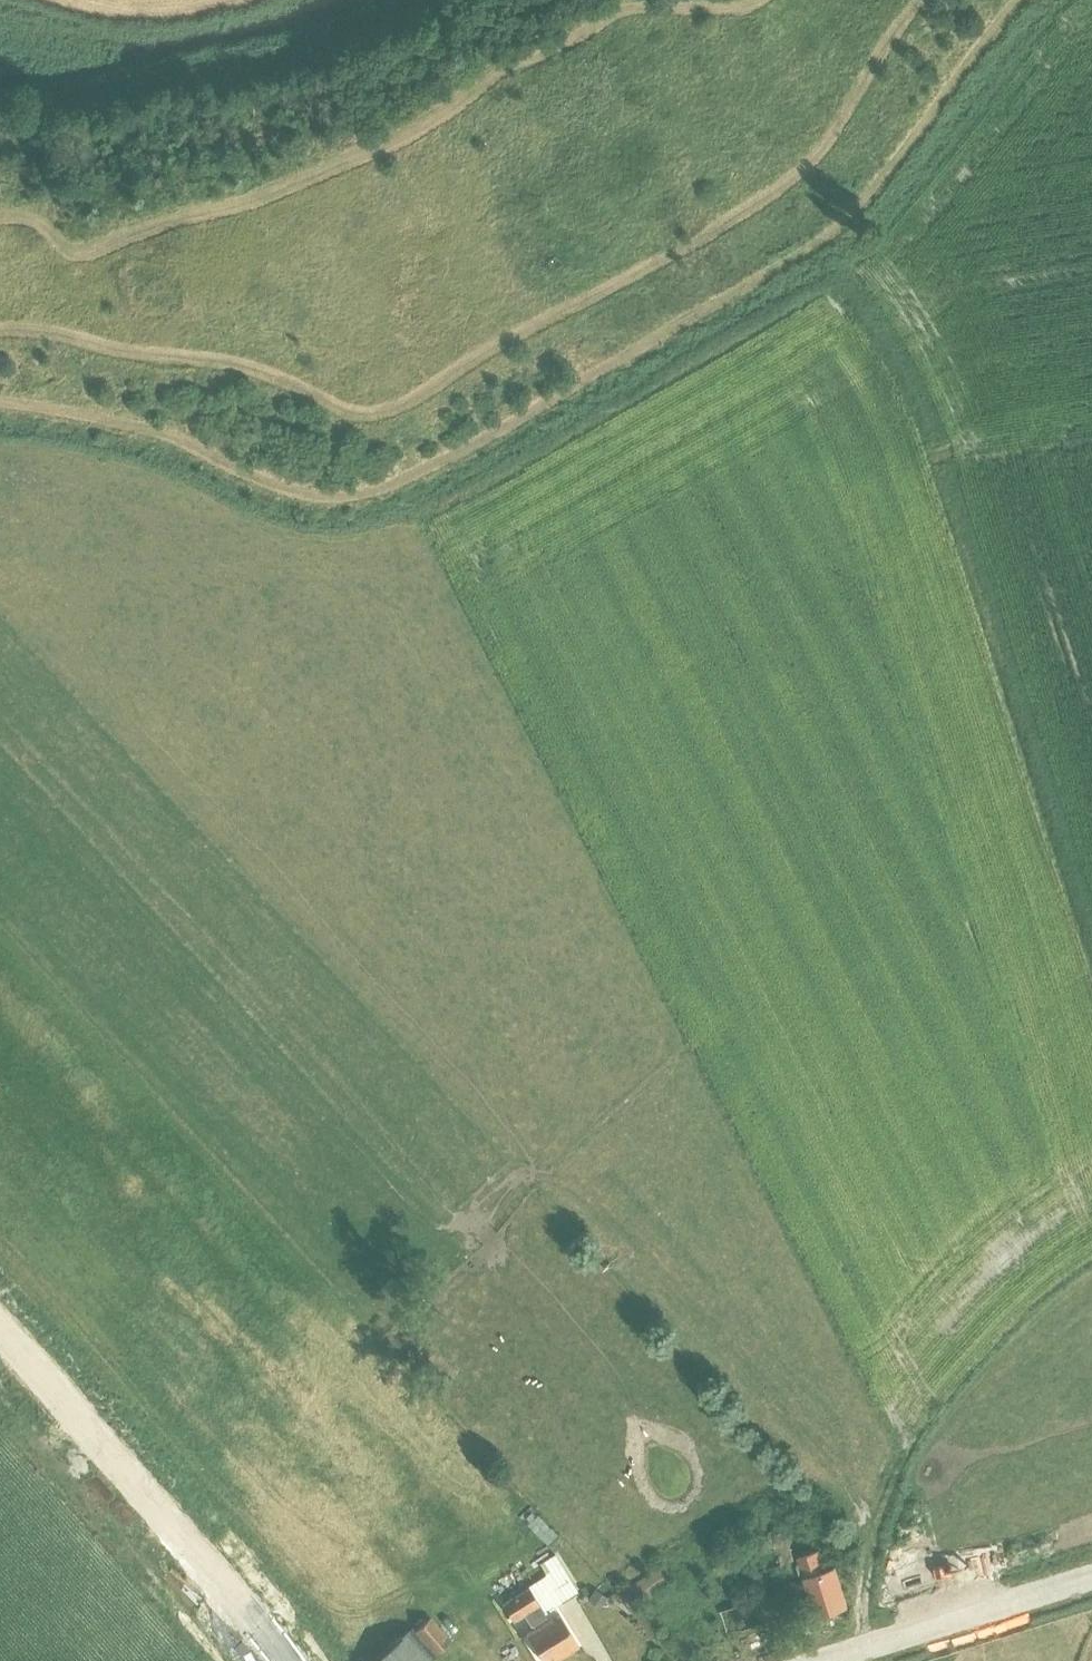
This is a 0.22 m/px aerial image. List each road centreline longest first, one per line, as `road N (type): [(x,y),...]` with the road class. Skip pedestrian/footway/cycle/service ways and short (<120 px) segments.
road 1 (residential): [(285,1660),(0,1330)]
road 2 (residential): [(818,1660),(1091,1575)]

